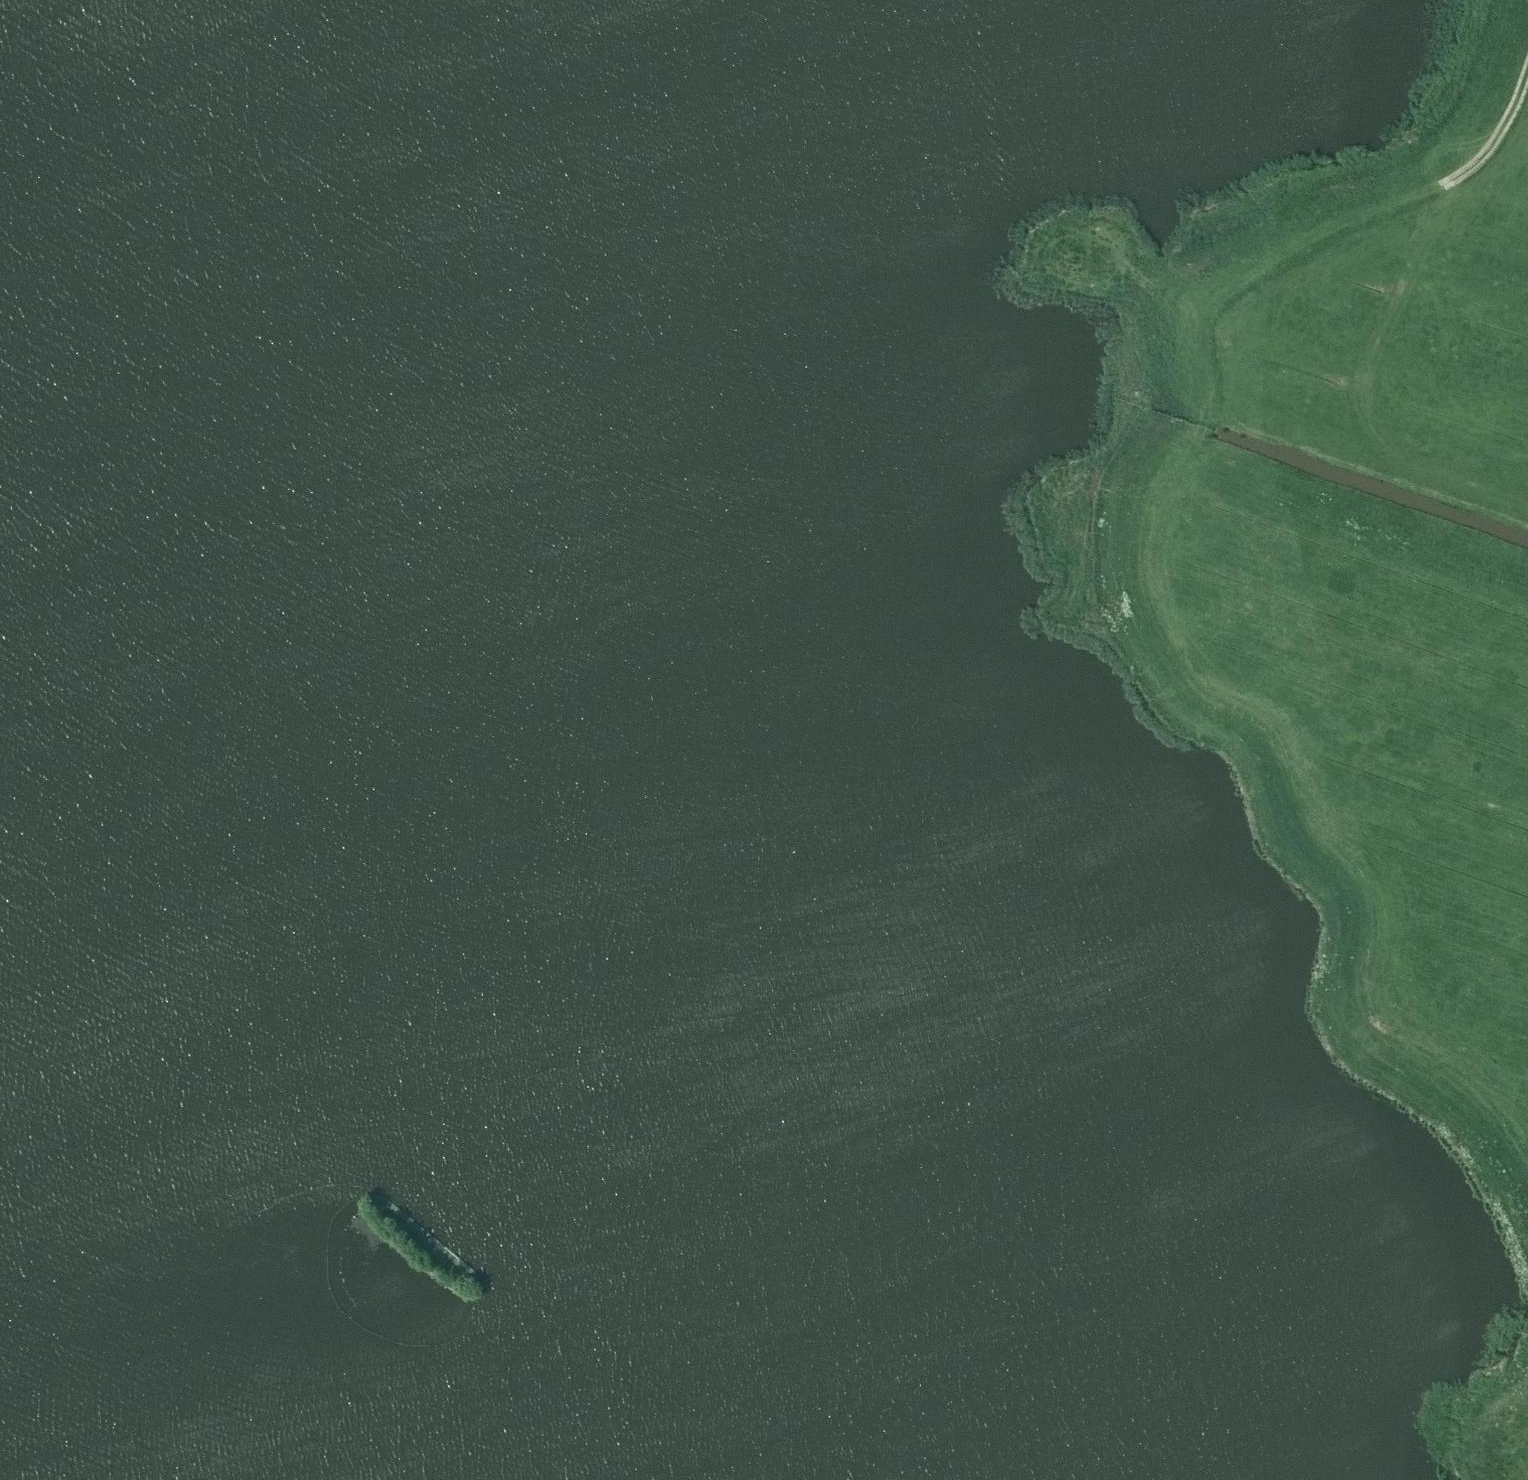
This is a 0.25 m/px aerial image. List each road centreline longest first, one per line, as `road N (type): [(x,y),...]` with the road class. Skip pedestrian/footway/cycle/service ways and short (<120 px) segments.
road 1 (track): [(1527,62),(1513,108),(1471,168),(1440,188)]

